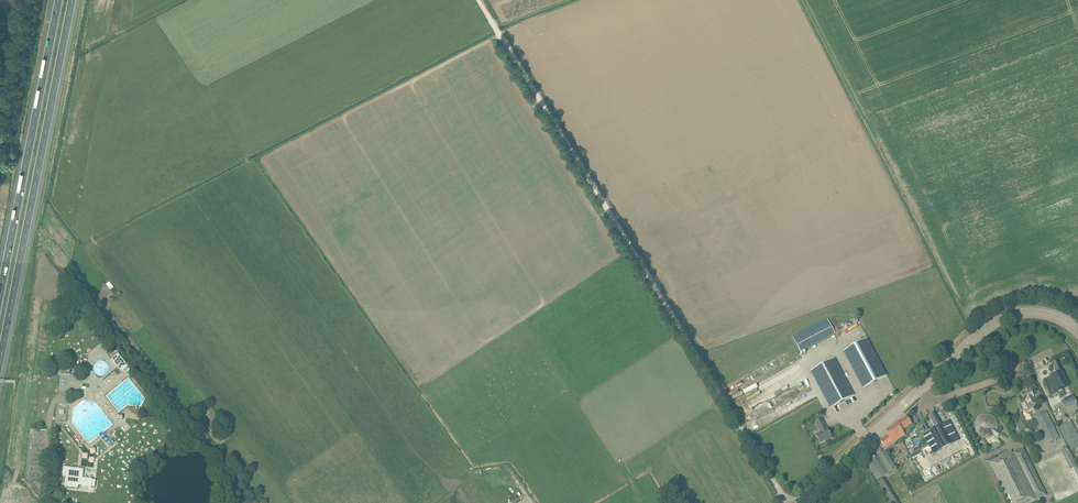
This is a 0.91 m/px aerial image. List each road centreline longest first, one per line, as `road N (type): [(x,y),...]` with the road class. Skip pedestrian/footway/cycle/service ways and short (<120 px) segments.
road 1 (unclassified): [(782,492),(476,0)]
road 2 (motorway): [(0,478),(91,0)]
road 3 (motorway): [(0,362),(73,0)]
road 4 (motorway): [(59,0),(0,291)]
road 5 (tertiary): [(920,389),(1006,317),(1042,313),(1077,332)]
road 6 (tertiary): [(804,502),(920,389)]
road 7 (unclassified): [(920,389),(941,398),(1051,351)]

